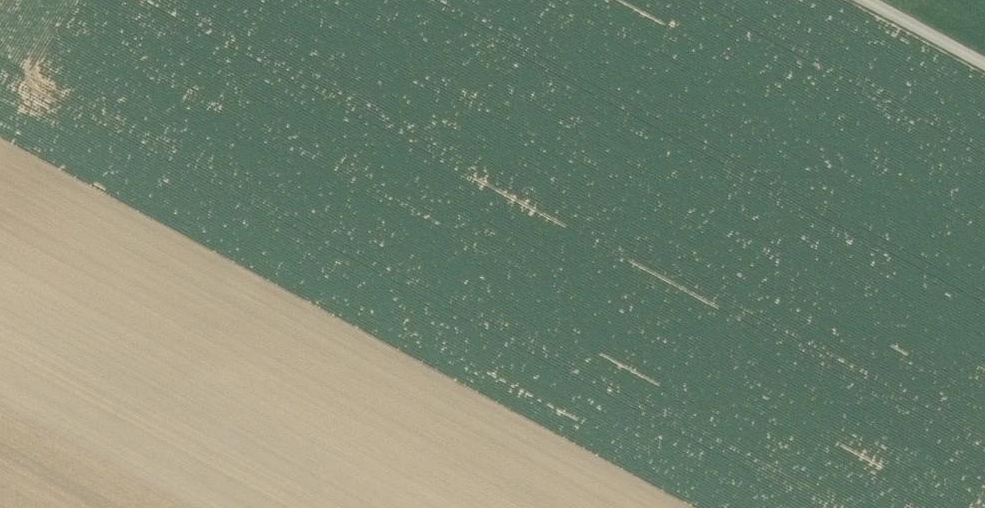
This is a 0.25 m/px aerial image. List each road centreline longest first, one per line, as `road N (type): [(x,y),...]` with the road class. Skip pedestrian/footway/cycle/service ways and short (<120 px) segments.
road 1 (unclassified): [(864,0),(984,64)]

